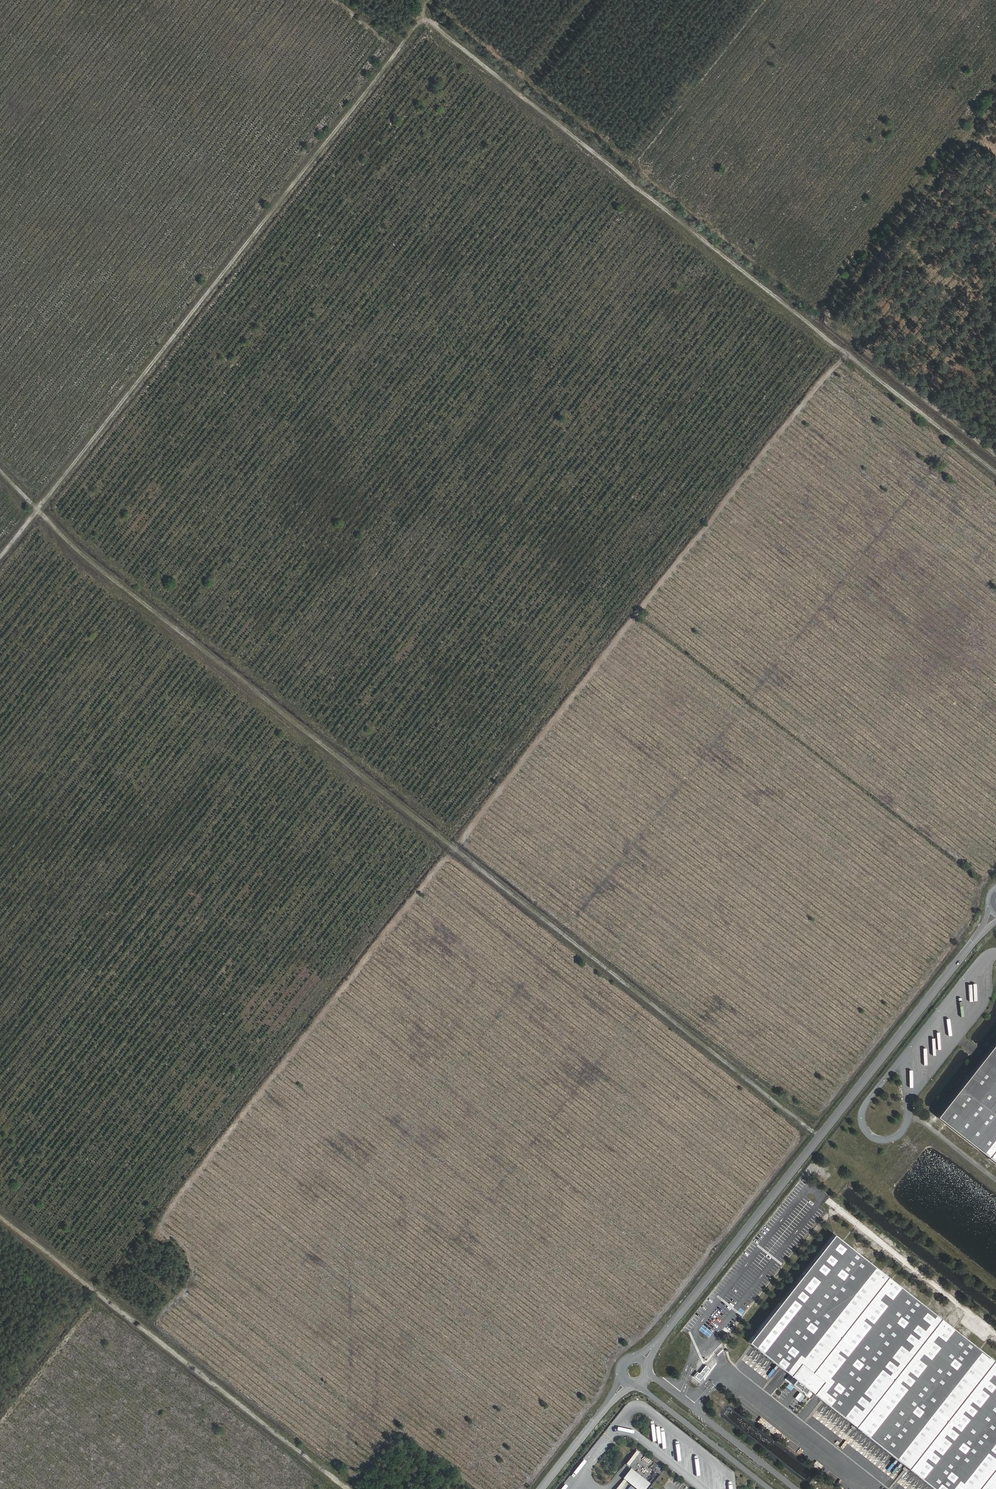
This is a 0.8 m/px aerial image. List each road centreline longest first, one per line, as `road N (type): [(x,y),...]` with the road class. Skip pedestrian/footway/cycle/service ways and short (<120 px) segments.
road 1 (track): [(995,473),(423,16),(0,560)]
road 2 (track): [(0,469),(104,570),(822,1135)]
road 3 (unclassified): [(984,929),(652,1348)]
road 4 (track): [(350,1488),(0,1216)]
road 5 (track): [(995,1332),(821,1195)]
road 6 (track): [(995,455),(823,318)]
road 7 (unclassified): [(795,1488),(649,1372)]
road 8 (unclassified): [(640,1385),(771,1488)]

